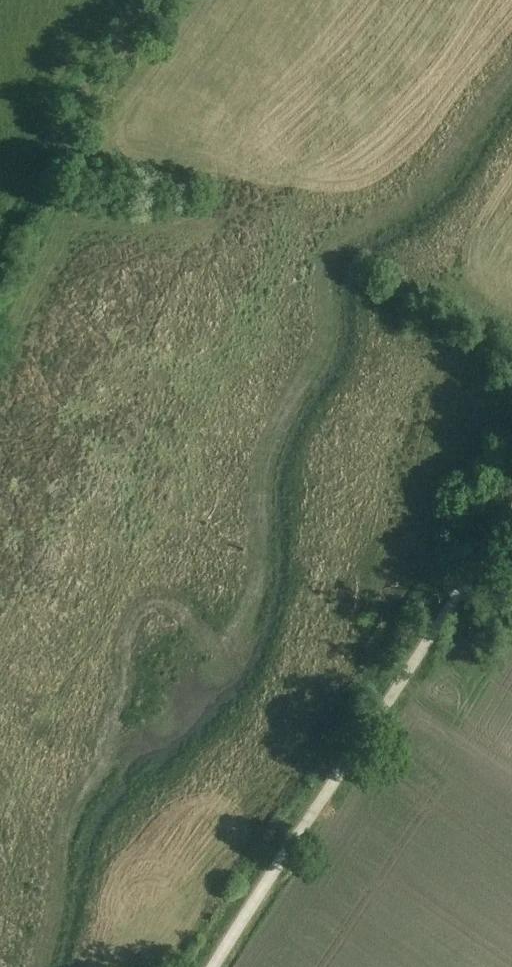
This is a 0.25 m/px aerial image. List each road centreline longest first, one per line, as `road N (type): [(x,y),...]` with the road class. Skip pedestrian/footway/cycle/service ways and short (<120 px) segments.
road 1 (unclassified): [(215,966),(511,515)]

